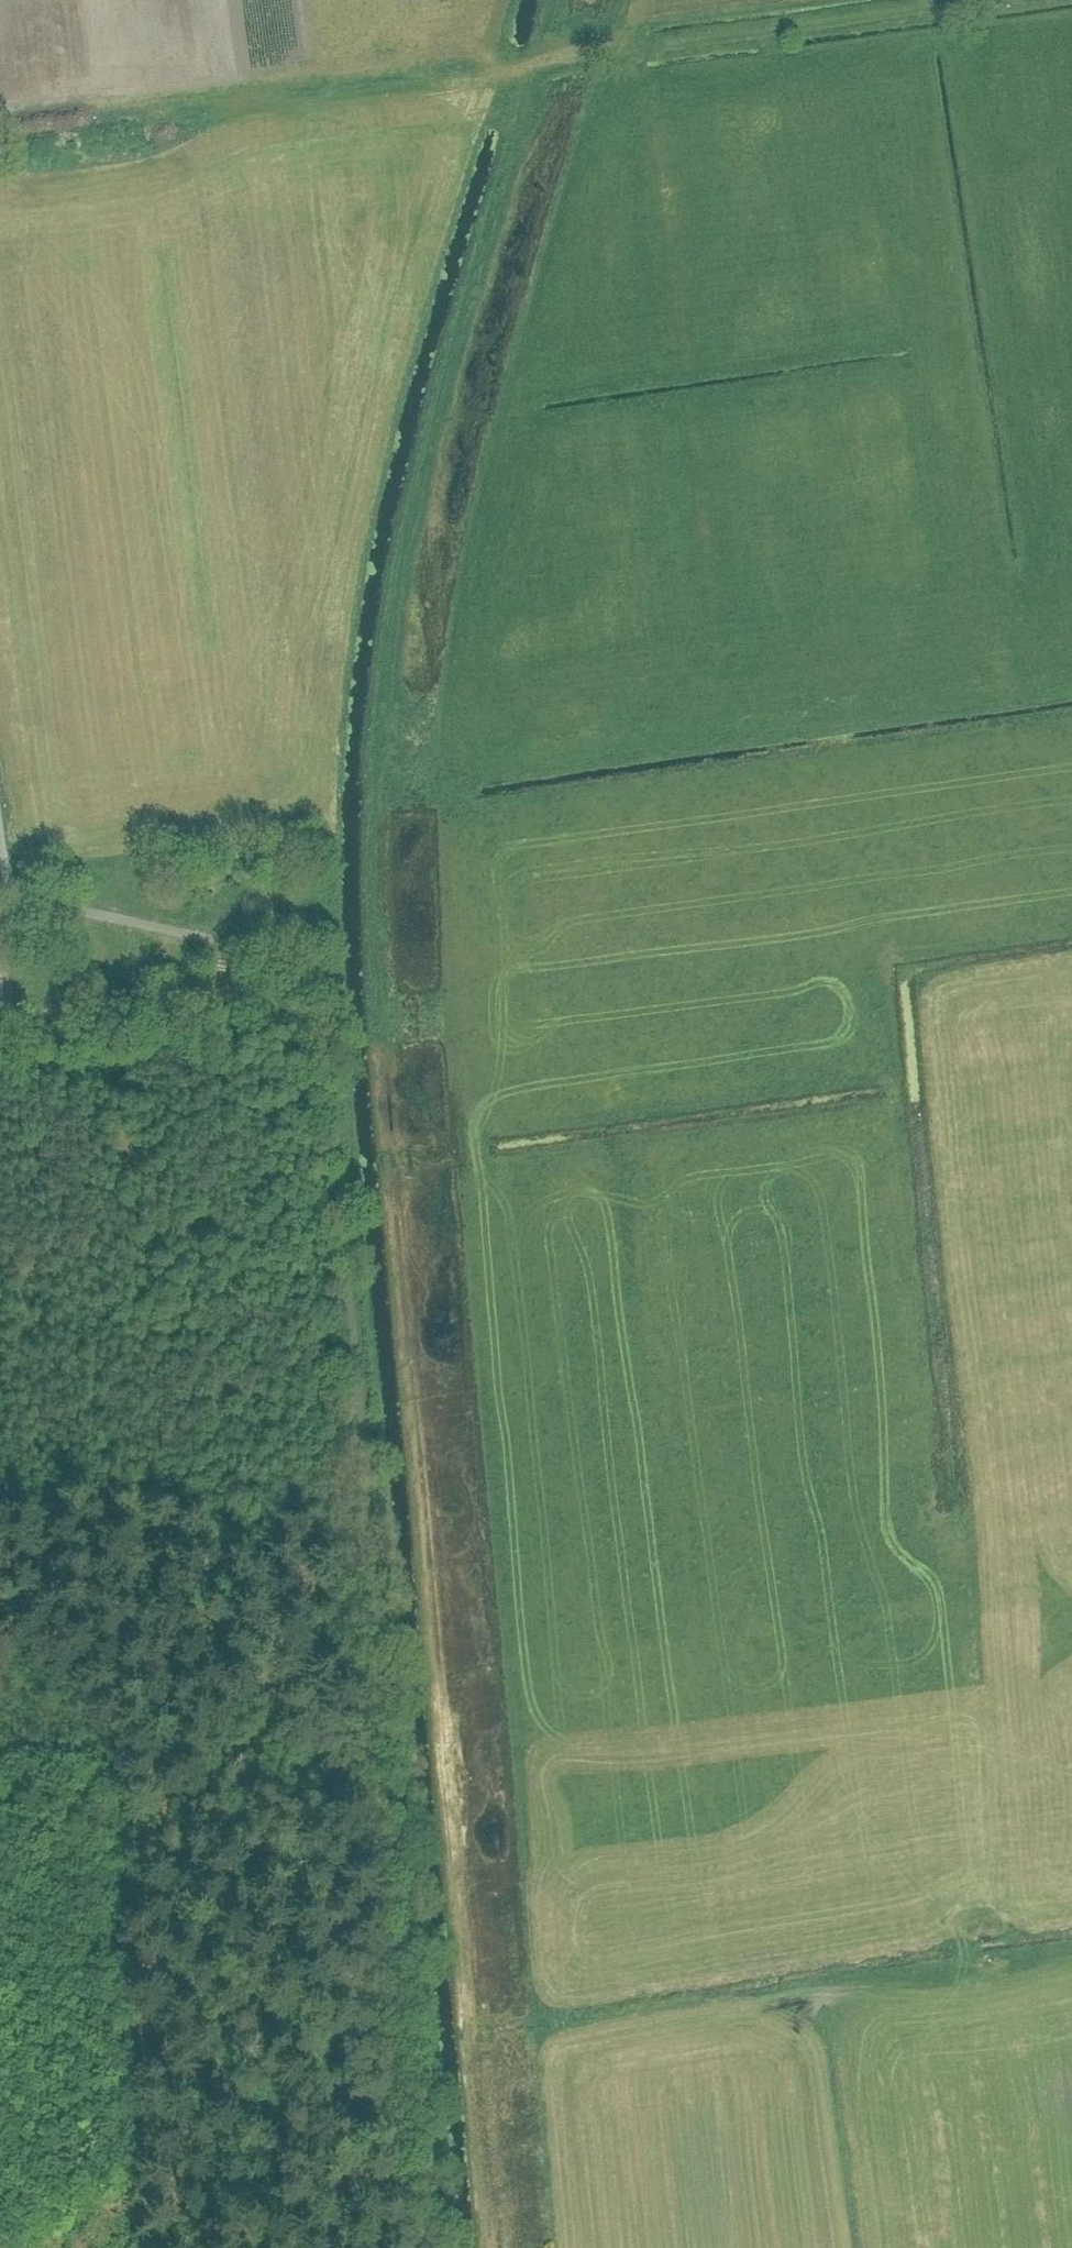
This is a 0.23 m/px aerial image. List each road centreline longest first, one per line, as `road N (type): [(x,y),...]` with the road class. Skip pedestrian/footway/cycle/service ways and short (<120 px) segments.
road 1 (track): [(40,2247),(121,2194),(135,2165),(123,1791),(115,1780)]
road 2 (track): [(505,70),(0,136)]
road 3 (track): [(505,70),(994,0)]
road 4 (track): [(0,1761),(75,1755),(115,1780)]

